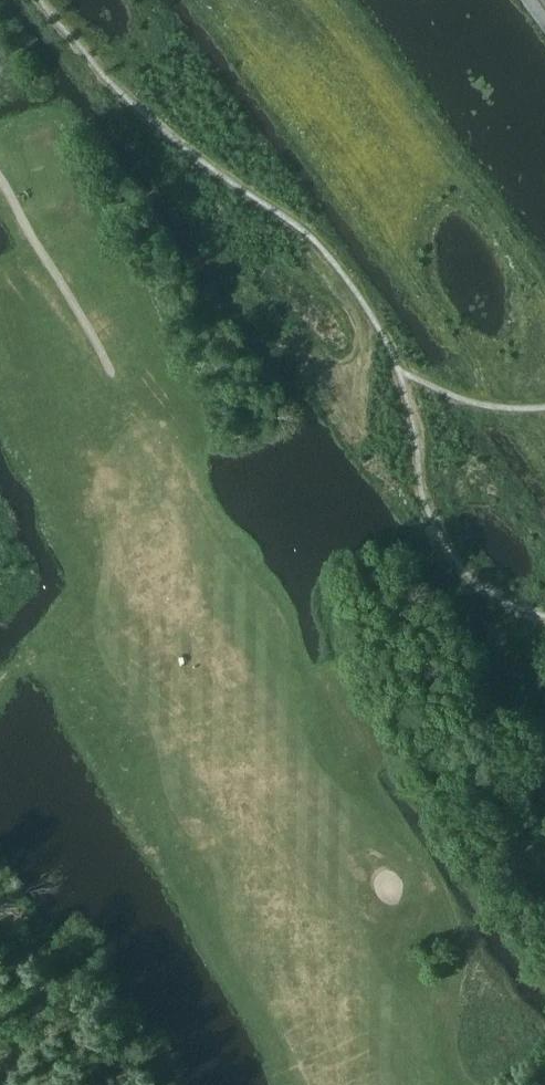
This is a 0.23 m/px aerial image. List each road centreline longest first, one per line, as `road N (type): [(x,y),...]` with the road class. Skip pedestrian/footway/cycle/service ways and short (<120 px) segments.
road 1 (track): [(111,373),(0,177)]

